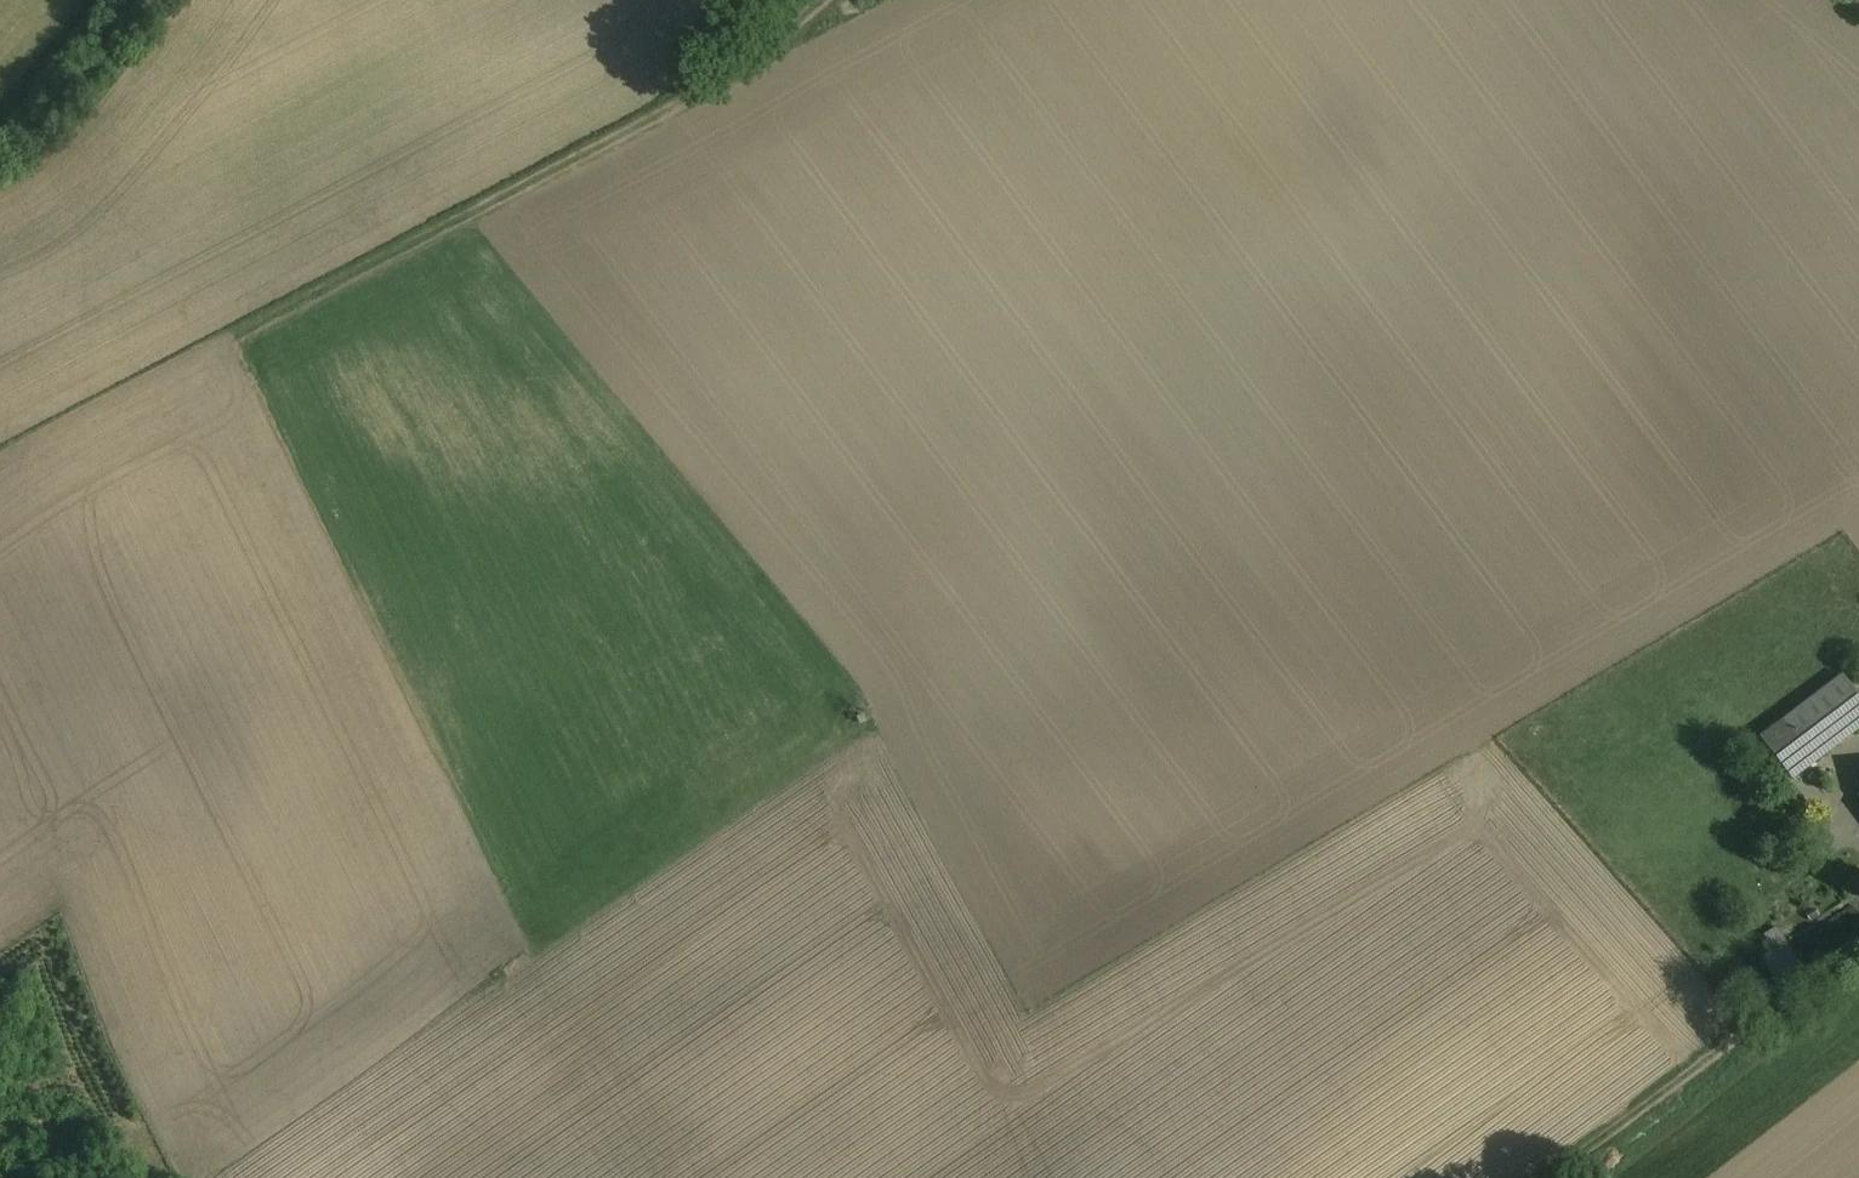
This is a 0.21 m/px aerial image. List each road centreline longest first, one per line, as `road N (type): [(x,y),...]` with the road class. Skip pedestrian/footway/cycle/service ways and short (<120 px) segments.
road 1 (track): [(235,335),(706,88),(781,17),(812,0)]
road 2 (track): [(1576,1177),(1858,954)]

